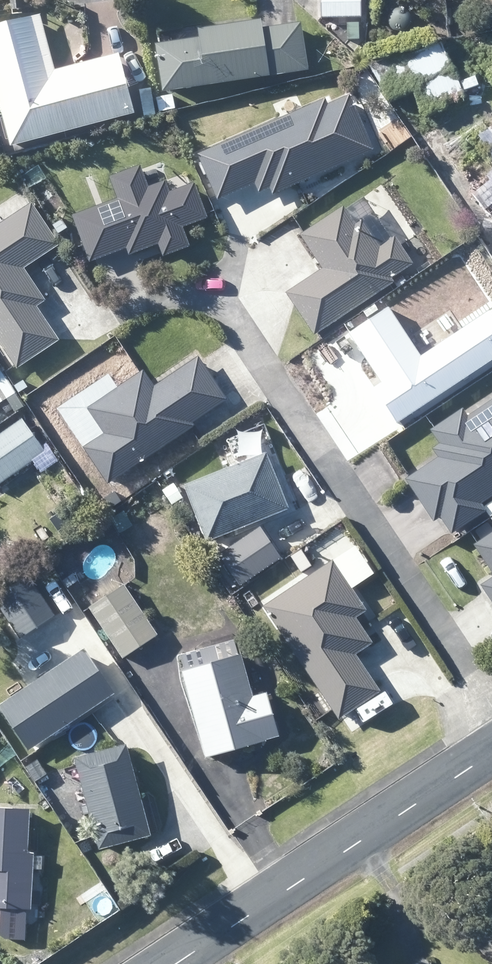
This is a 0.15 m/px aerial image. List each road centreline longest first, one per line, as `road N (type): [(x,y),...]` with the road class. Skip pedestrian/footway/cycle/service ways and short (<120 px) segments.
road 1 (residential): [(215,298),(491,701)]
road 2 (unclassified): [(178,963),(491,756)]

